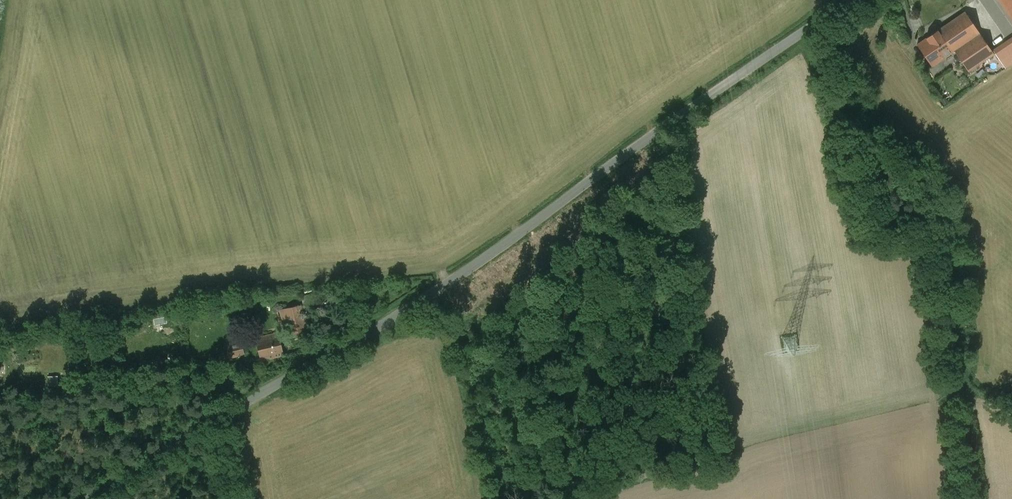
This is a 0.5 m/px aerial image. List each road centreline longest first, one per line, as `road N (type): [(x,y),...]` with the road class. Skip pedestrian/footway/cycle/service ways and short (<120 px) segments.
road 1 (unclassified): [(852,0),(430,291),(89,498)]
road 2 (track): [(973,498),(950,255),(916,150),(820,0)]

